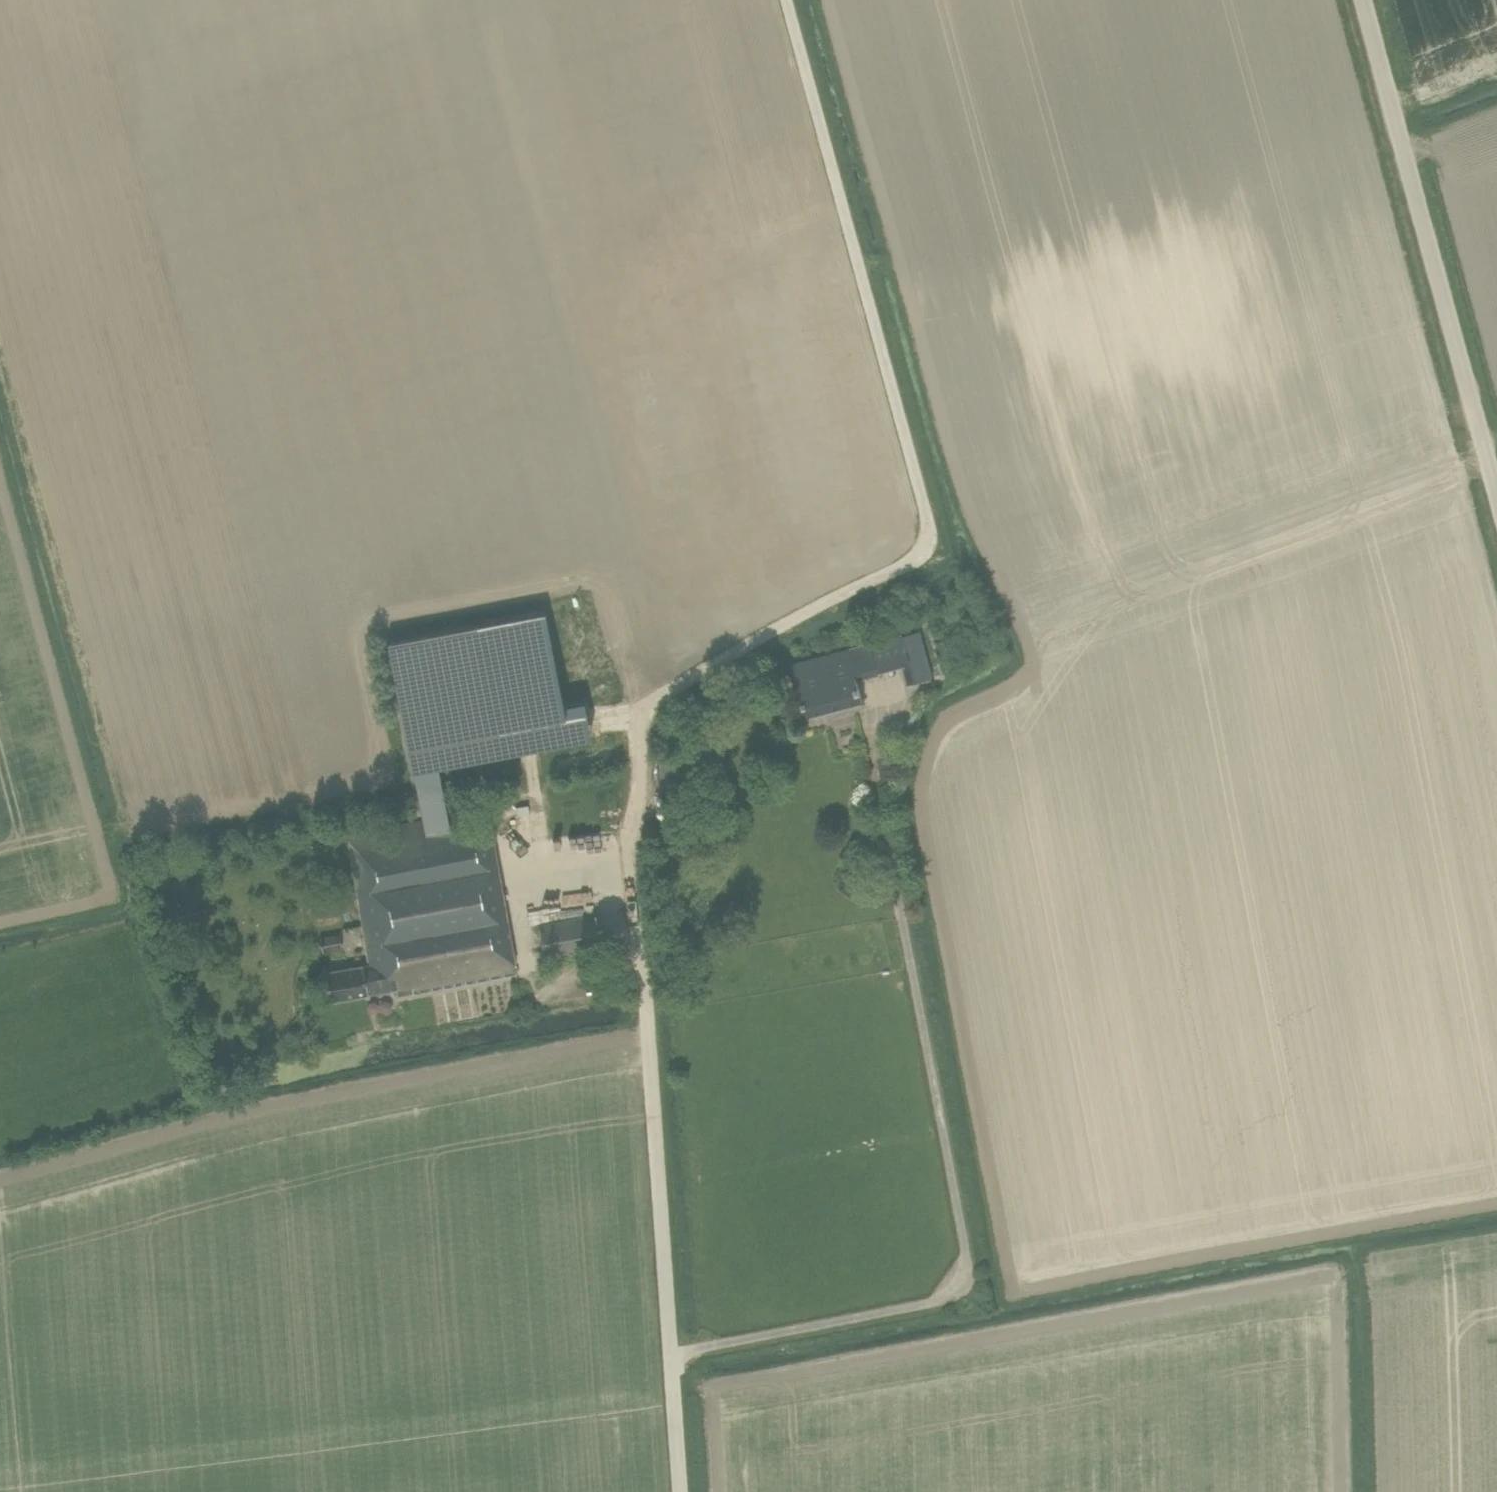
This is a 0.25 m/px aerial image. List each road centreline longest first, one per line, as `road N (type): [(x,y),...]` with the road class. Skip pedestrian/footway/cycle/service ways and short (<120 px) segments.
road 1 (unclassified): [(1496,493),(1363,0)]

